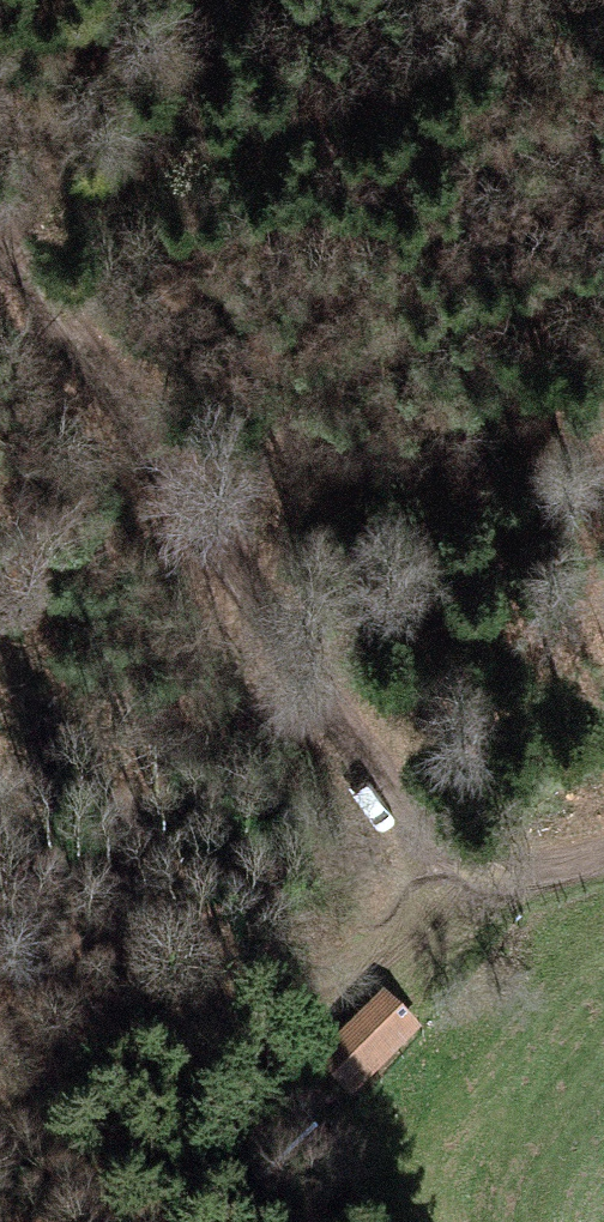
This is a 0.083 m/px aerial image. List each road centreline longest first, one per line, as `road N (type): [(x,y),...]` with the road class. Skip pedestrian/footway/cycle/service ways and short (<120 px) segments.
road 1 (track): [(0,238),(456,892)]
road 2 (track): [(406,0),(0,165)]
road 3 (track): [(456,892),(530,895),(603,863)]

